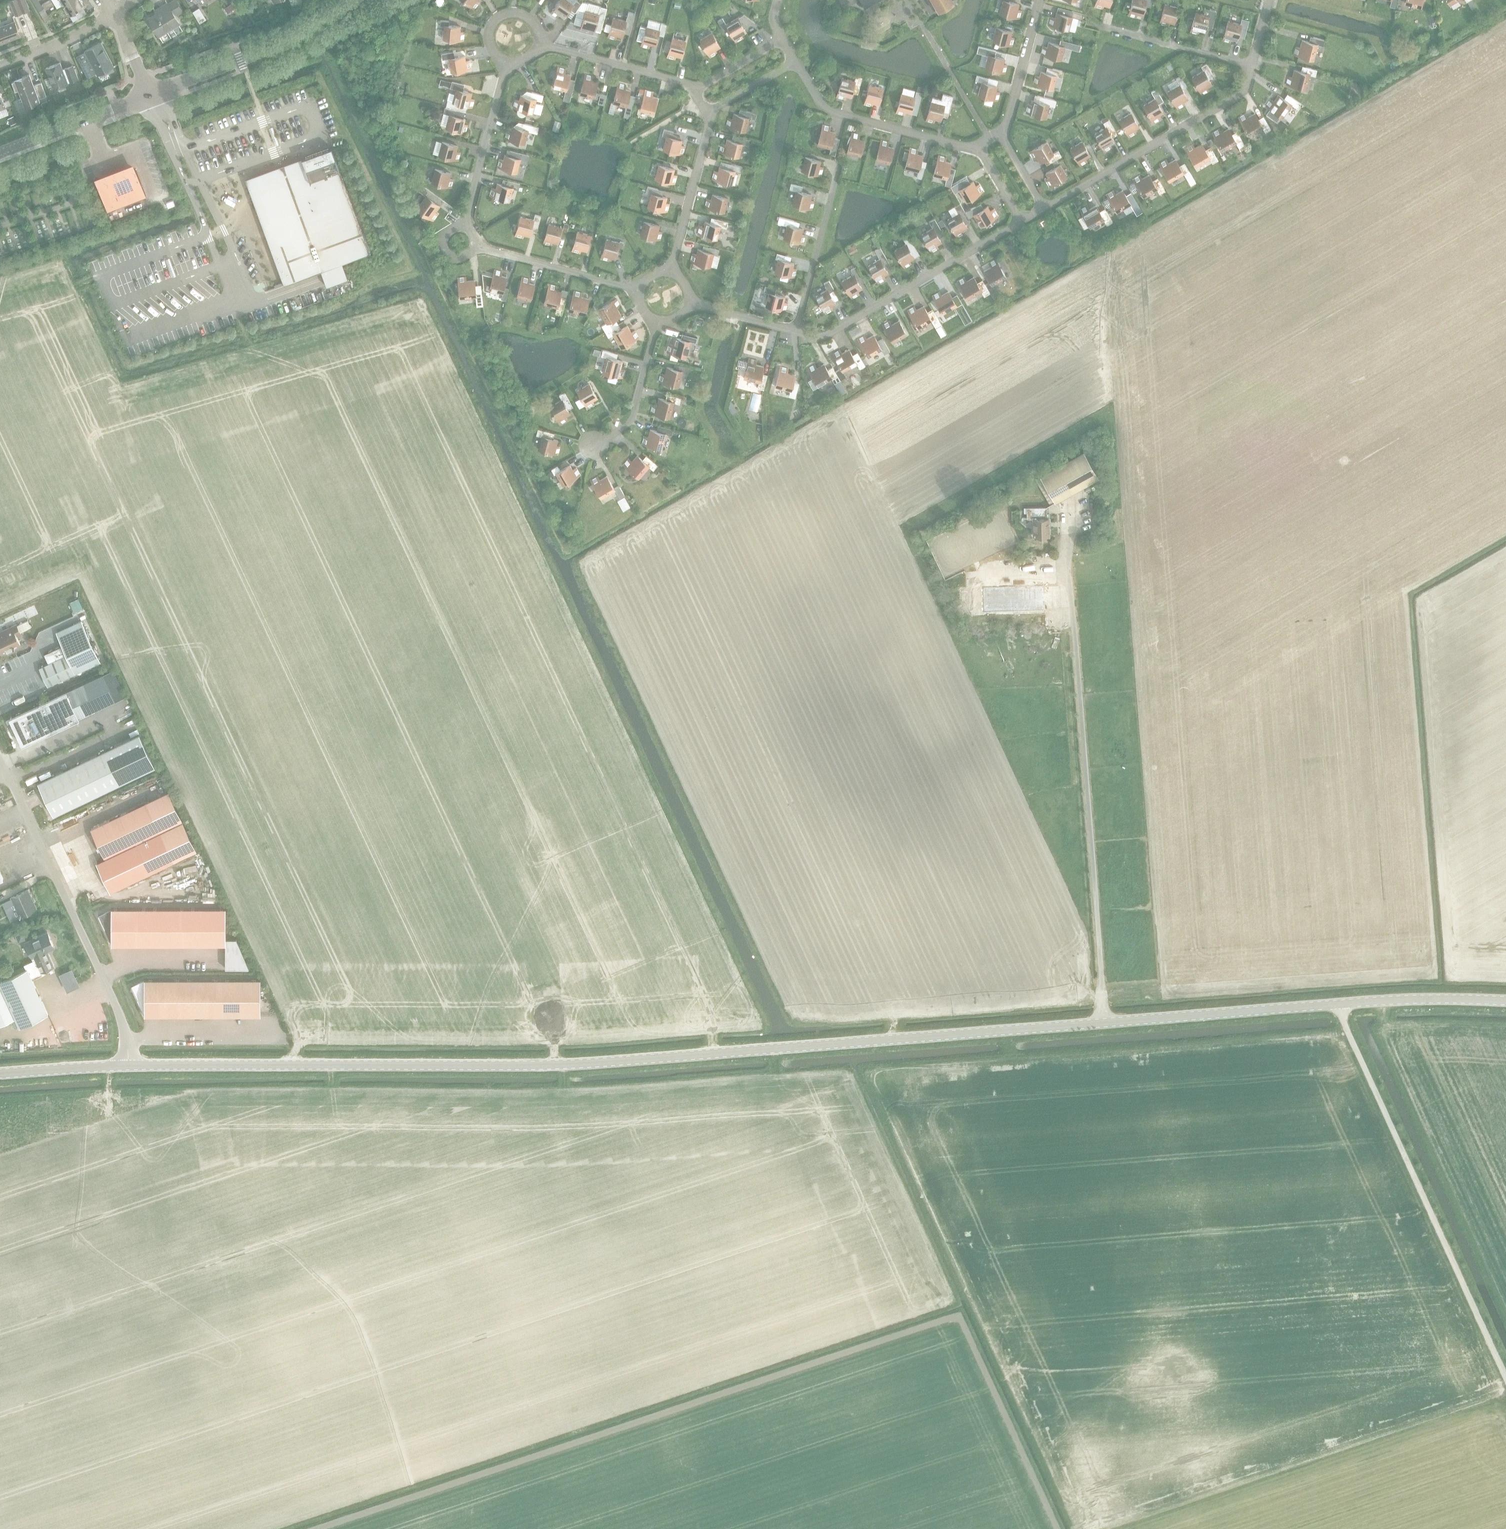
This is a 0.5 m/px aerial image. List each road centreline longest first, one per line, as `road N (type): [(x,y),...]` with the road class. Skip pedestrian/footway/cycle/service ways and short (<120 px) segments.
road 1 (tertiary): [(129,1065),(562,1063),(1341,1003)]
road 2 (unclassified): [(1505,1374),(1341,1003)]
road 3 (unclassified): [(129,1065),(120,1016),(0,758)]
road 4 (tertiary): [(154,95),(356,0)]
road 5 (tertiary): [(0,154),(154,95)]
road 6 (tertiary): [(1341,1003),(1505,1001)]
road 7 (tertiary): [(0,1072),(129,1065)]
road 8 (residential): [(114,13),(0,67)]

